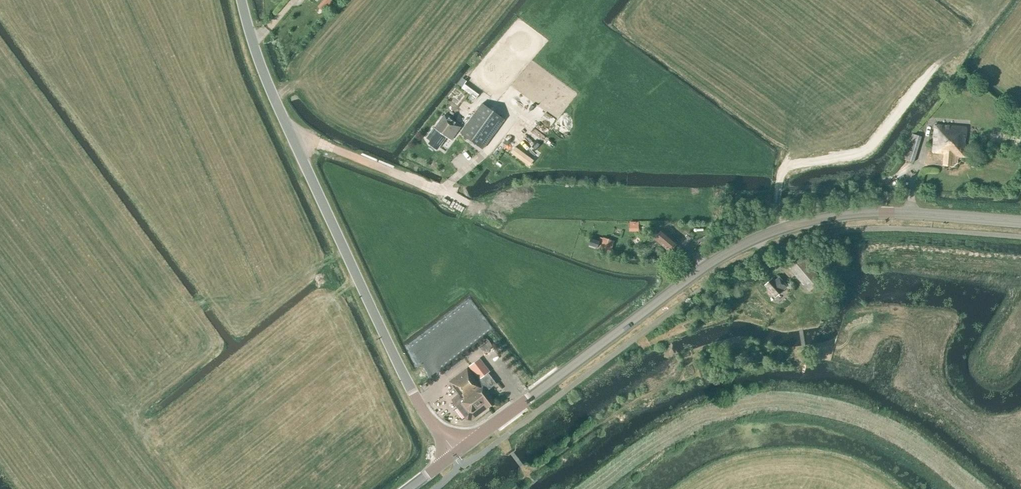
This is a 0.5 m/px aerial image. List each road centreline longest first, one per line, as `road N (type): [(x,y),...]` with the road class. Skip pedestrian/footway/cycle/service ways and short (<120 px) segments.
road 1 (secondary): [(1020,222),(869,213),(770,233),(683,283),(455,452)]
road 2 (tertiary): [(455,452),(413,393),(286,125),(242,0)]

